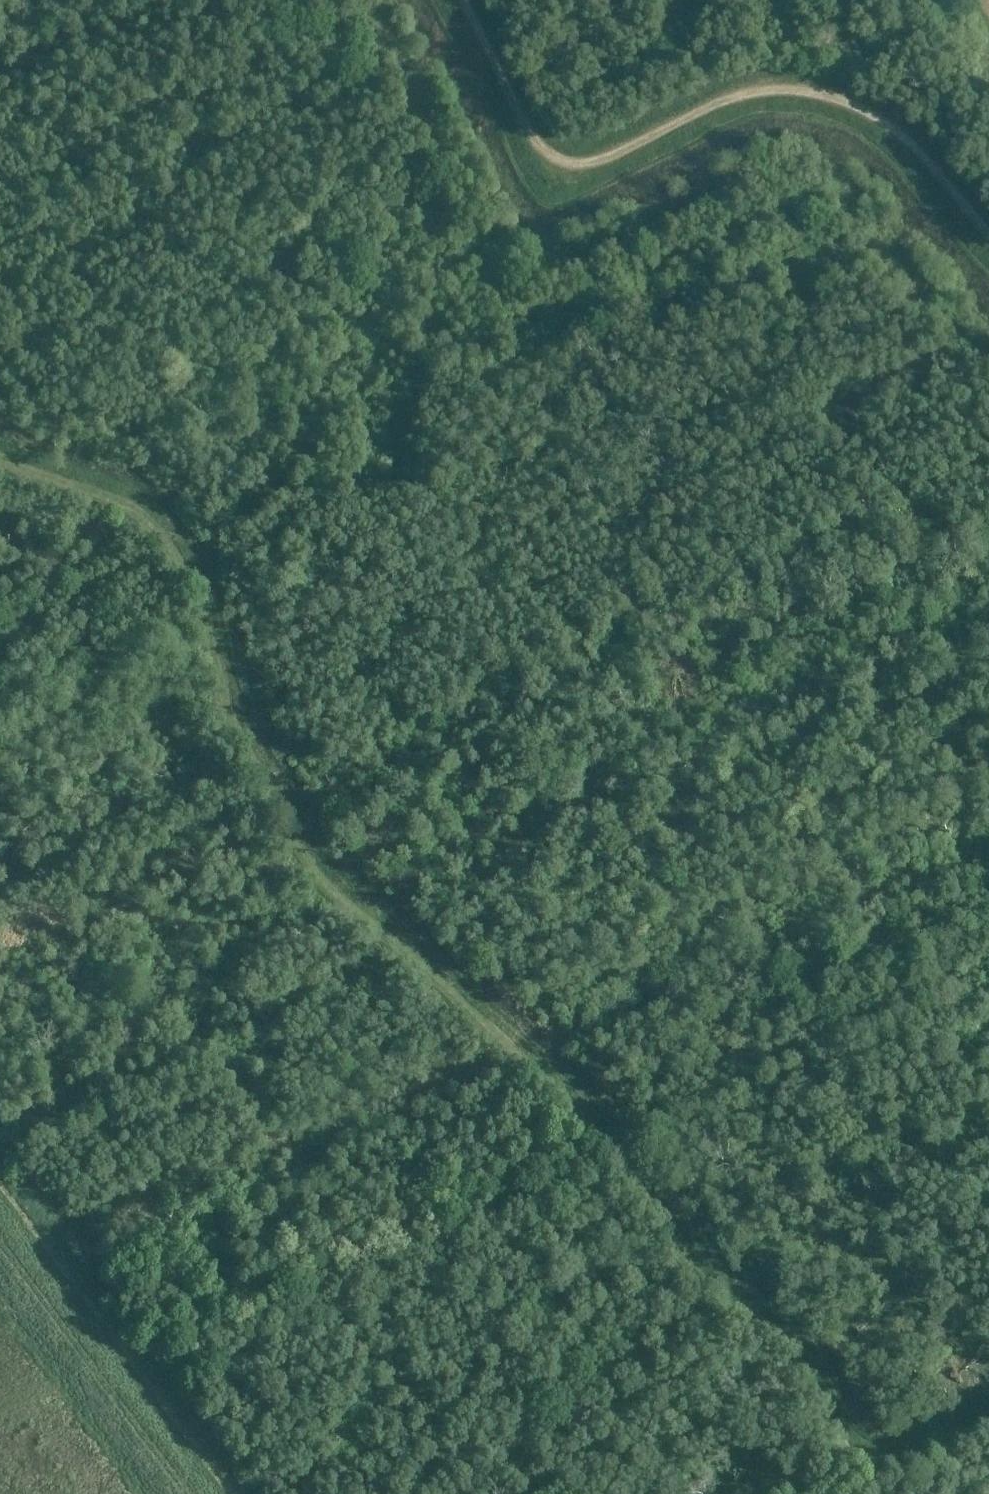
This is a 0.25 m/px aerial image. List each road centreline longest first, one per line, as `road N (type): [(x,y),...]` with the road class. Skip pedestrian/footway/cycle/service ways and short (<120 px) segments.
road 1 (track): [(988,233),(897,131),(850,103),(797,89),(745,93),(607,157),(560,163),(535,140),(465,0)]
road 2 (track): [(189,1493),(0,1239)]

